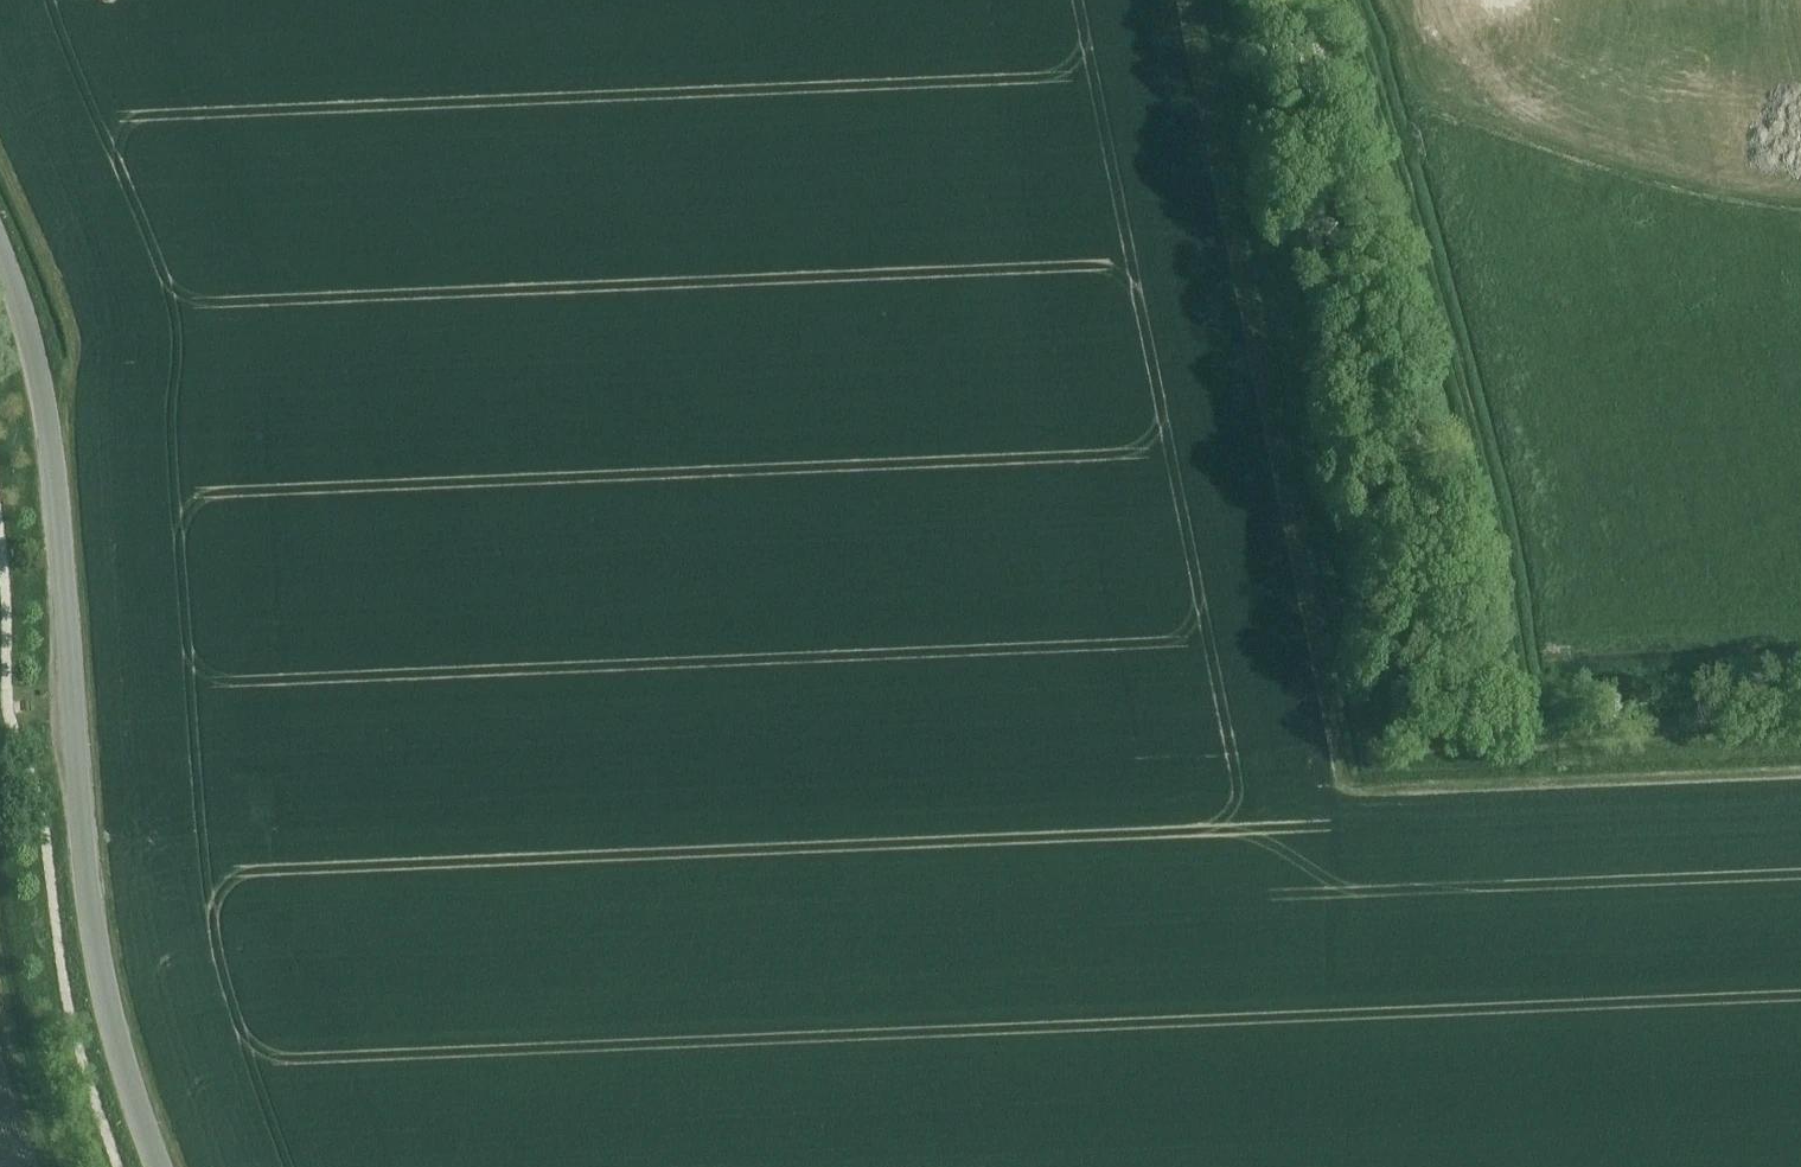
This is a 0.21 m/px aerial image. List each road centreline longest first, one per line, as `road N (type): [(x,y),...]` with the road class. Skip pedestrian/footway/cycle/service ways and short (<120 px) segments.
road 1 (tertiary): [(162,1166),(123,1057),(94,930),(52,436),(36,354),(0,242)]

